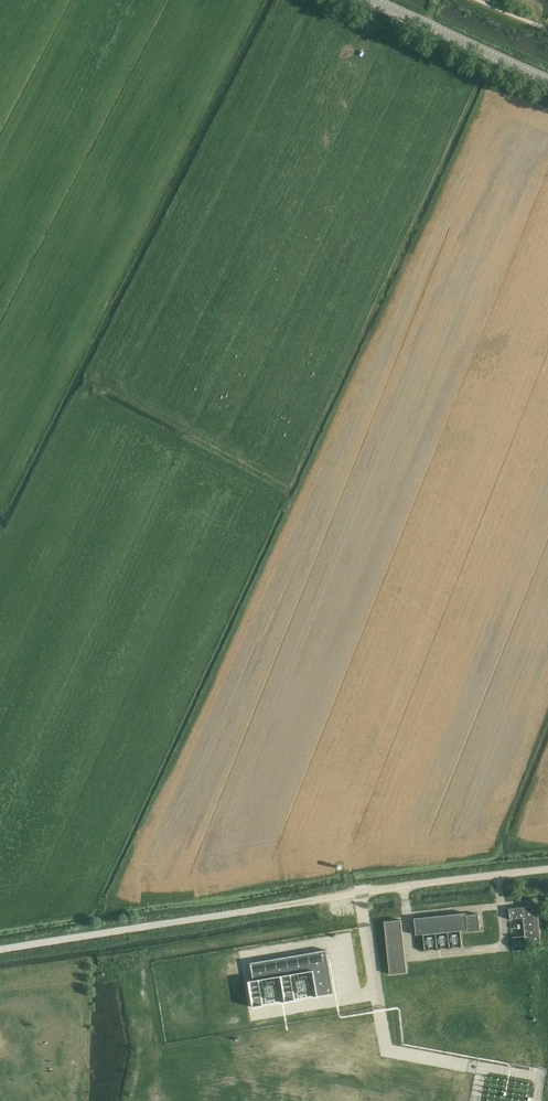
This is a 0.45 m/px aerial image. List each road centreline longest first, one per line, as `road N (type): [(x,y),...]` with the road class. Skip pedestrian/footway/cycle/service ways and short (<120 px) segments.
road 1 (unclassified): [(547,869),(0,948)]
road 2 (tertiary): [(547,80),(369,0)]

